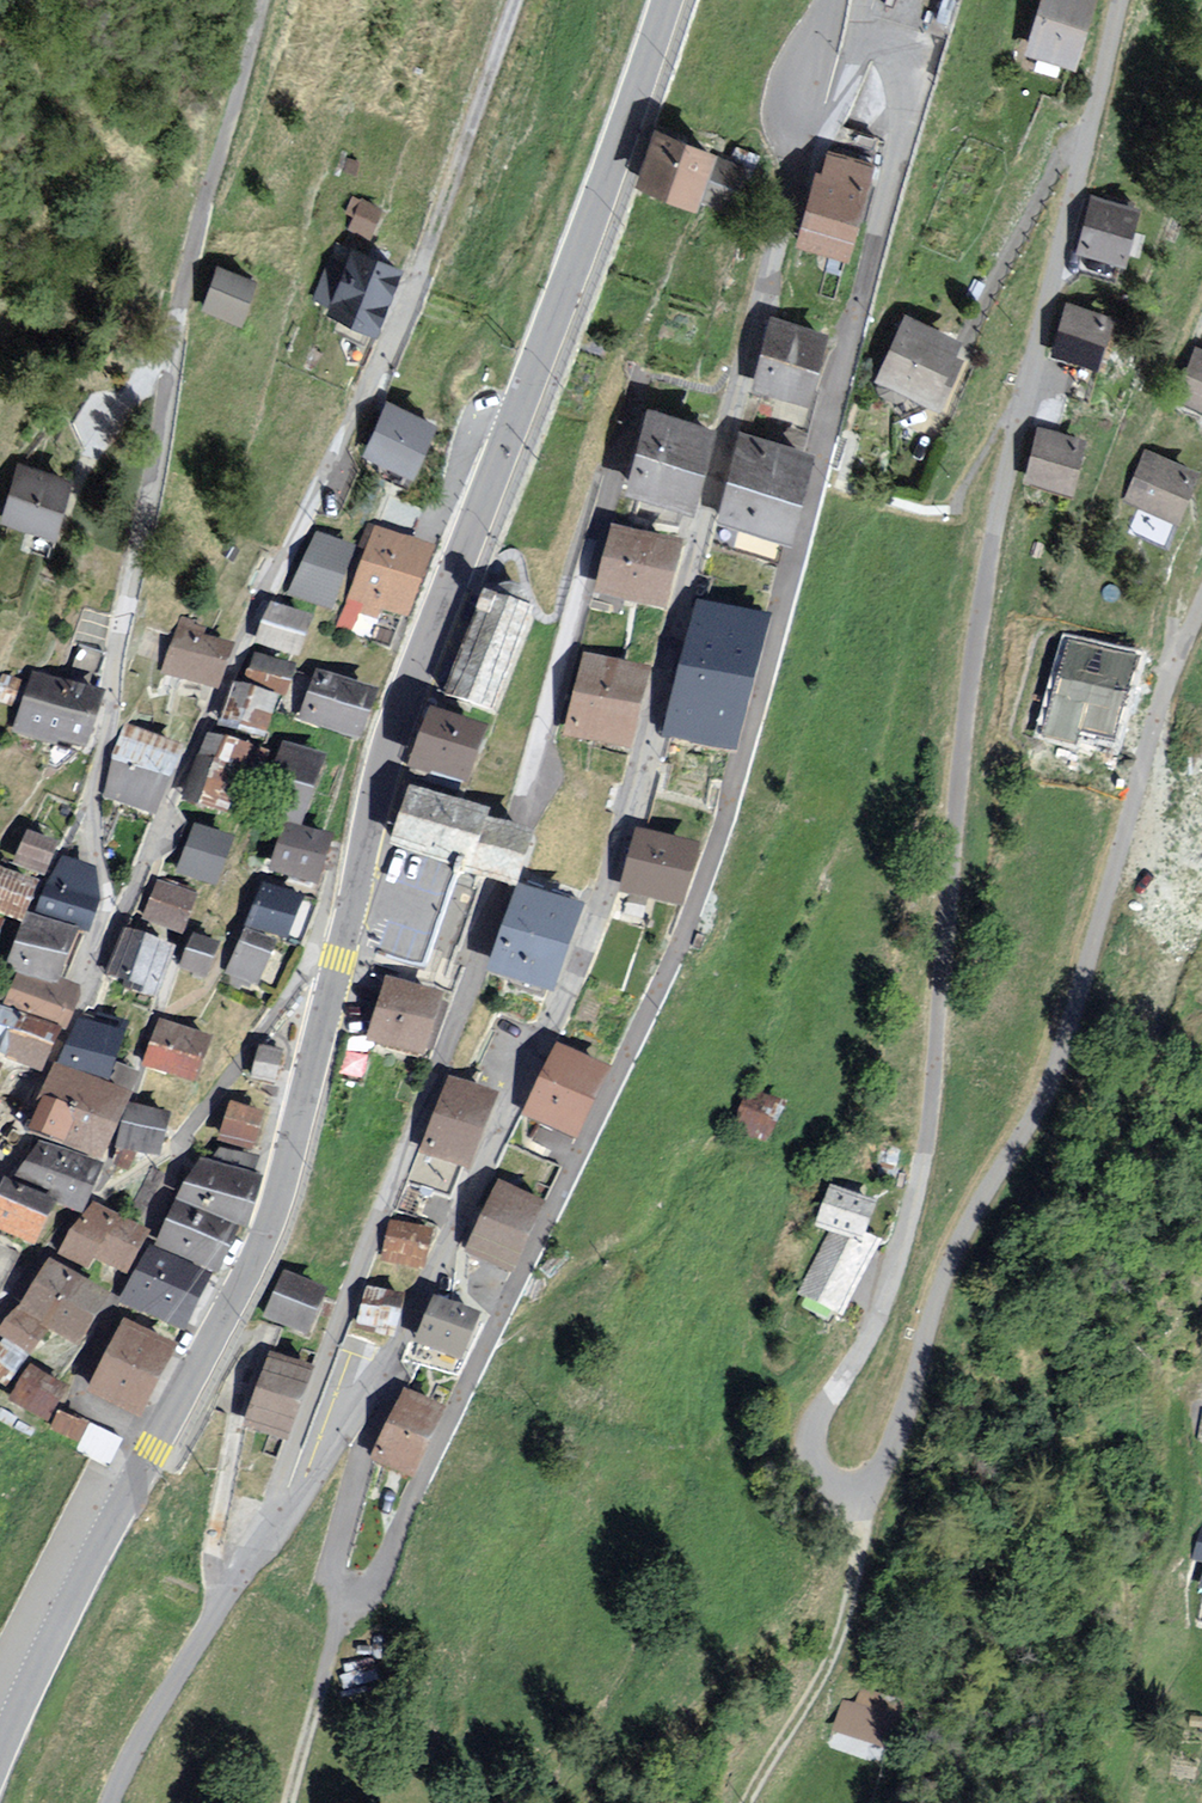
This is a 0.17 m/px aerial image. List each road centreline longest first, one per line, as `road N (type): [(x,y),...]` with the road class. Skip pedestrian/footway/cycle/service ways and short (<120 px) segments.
road 1 (residential): [(1120,0),(984,590),(924,1150),(882,1307),(814,1426),(817,1463),(841,1488),(868,1486),(885,1470),(952,1257),(1044,1100),(1161,701),(1201,605)]
road 2 (residential): [(369,1402),(370,1427),(332,1570),(335,1584),(355,1591),(374,1580),(392,1545),(676,951),(723,825),(889,226),(920,60),(858,35)]
road 3 (residential): [(806,132),(606,897),(455,1238),(369,1402)]
road 4 (residential): [(642,381),(479,969),(275,1502),(282,1527)]
road 5 (residential): [(119,916),(399,342),(519,0)]
road 6 (tertiary): [(345,932),(397,720),(667,0)]
road 7 (tertiary): [(0,1754),(265,1232),(345,932)]
road 8 (unclassified): [(119,916),(97,833),(118,717),(127,603),(225,147)]
road 9 (residential): [(0,1313),(70,1220),(179,1141),(345,932)]
road 10 (track): [(861,1489),(847,1616),(757,1802)]
road 11 (residential): [(282,1527),(197,1644),(110,1802)]
road 12 (track): [(350,1590),(290,1802)]
road 13 (residential): [(40,1103),(86,1012),(119,916)]
road 14 (track): [(225,147),(265,0)]
road 15 (residential): [(369,1402),(282,1527)]
road 16 (residential): [(836,0),(806,132)]
road 17 (residential): [(806,132),(822,131),(834,117),(858,35)]

